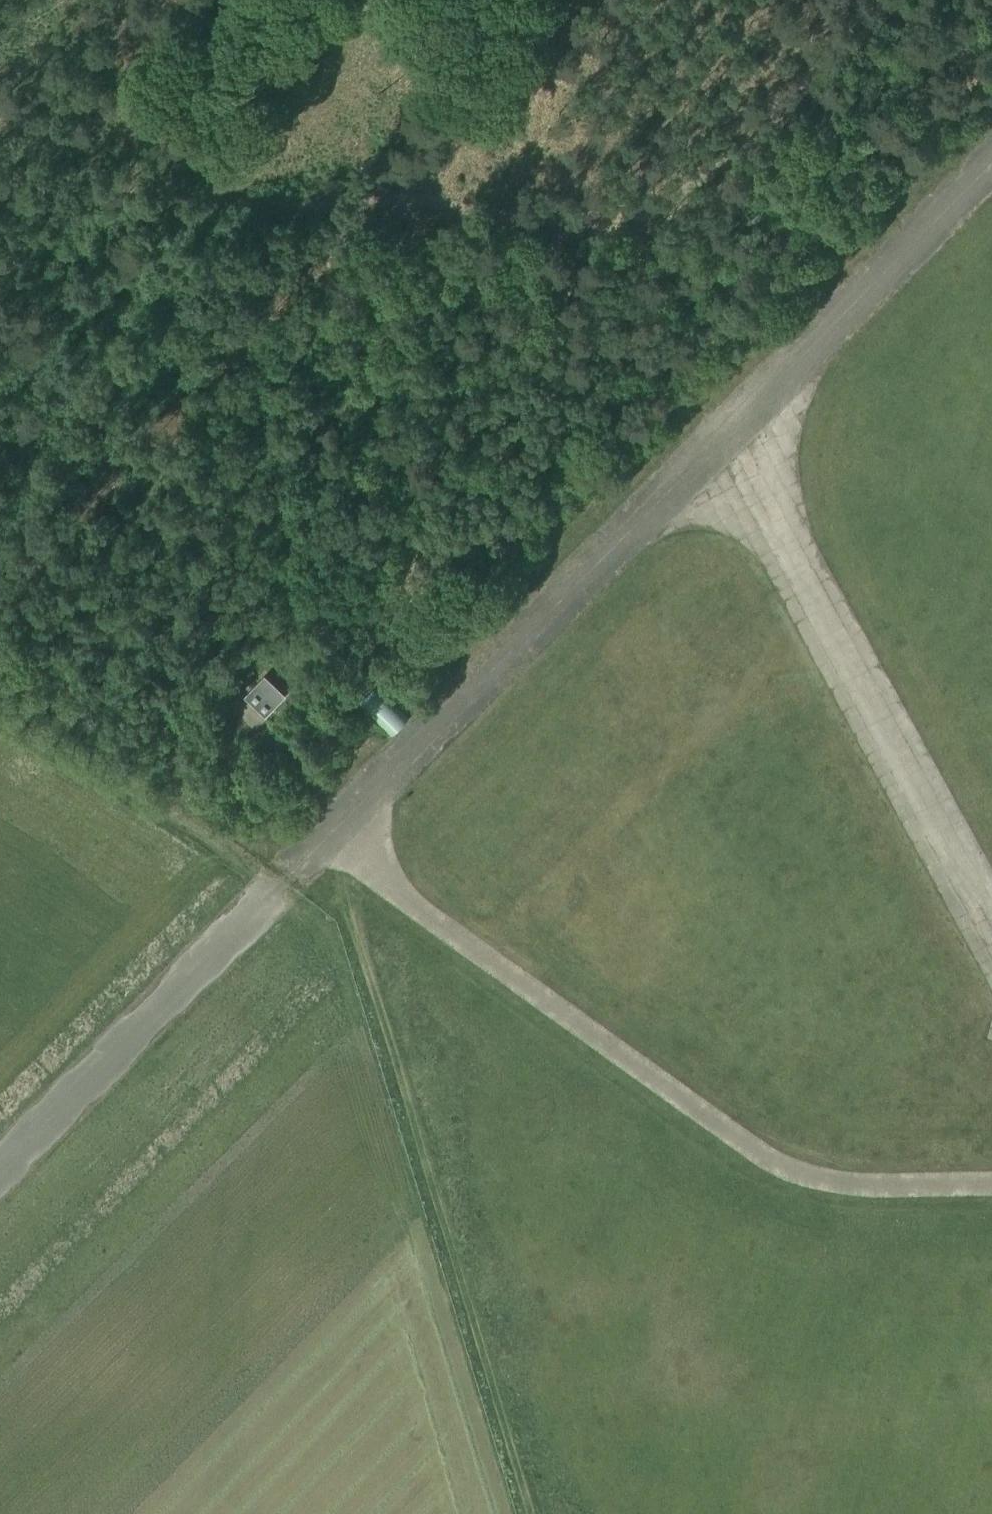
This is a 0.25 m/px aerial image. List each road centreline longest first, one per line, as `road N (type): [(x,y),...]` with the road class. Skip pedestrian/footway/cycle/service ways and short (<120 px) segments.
road 1 (track): [(897,0),(659,215),(0,193)]
road 2 (track): [(0,1169),(284,879)]

